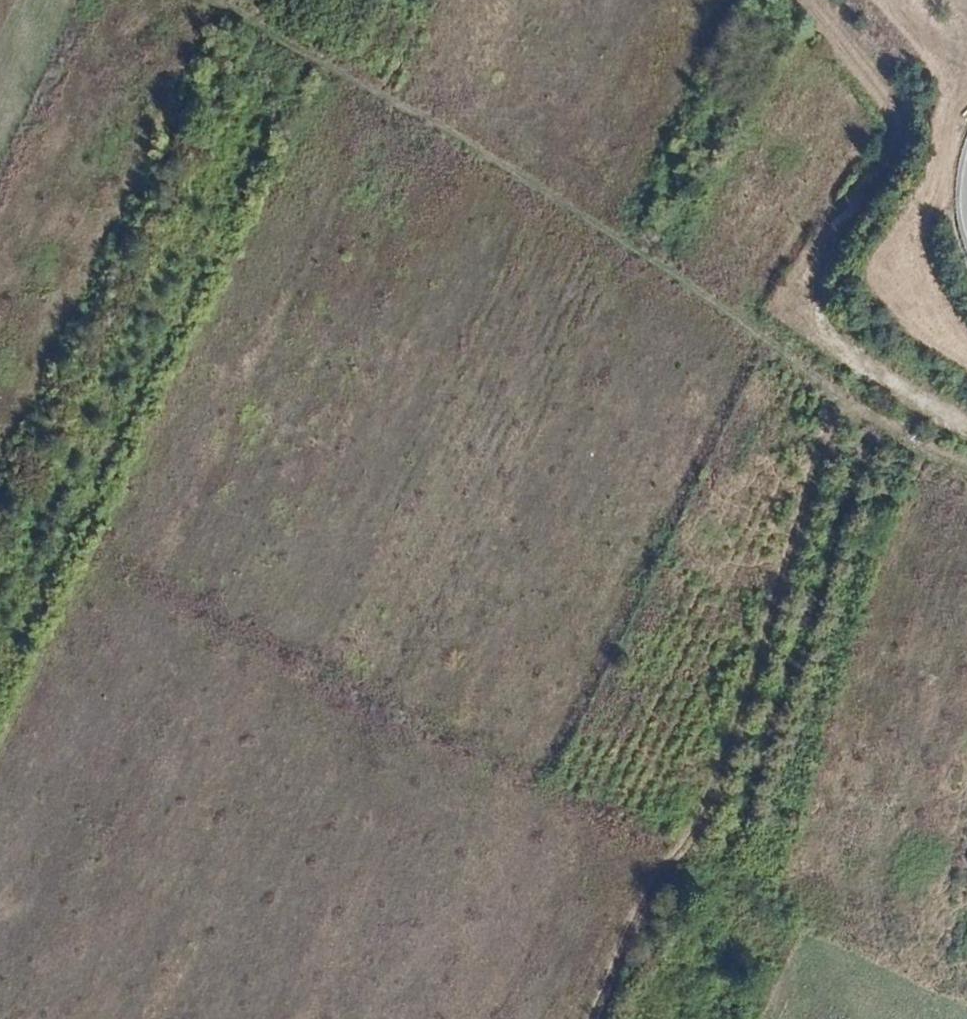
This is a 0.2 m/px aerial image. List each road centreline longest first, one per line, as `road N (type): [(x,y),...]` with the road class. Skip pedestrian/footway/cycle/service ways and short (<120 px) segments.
road 1 (track): [(196,0),(550,190),(819,382),(966,465)]
road 2 (track): [(966,419),(853,354),(806,299),(813,262),(902,141),(896,111),(809,0)]
road 3 (track): [(955,66),(942,149),(901,262),(922,315),(966,349)]

